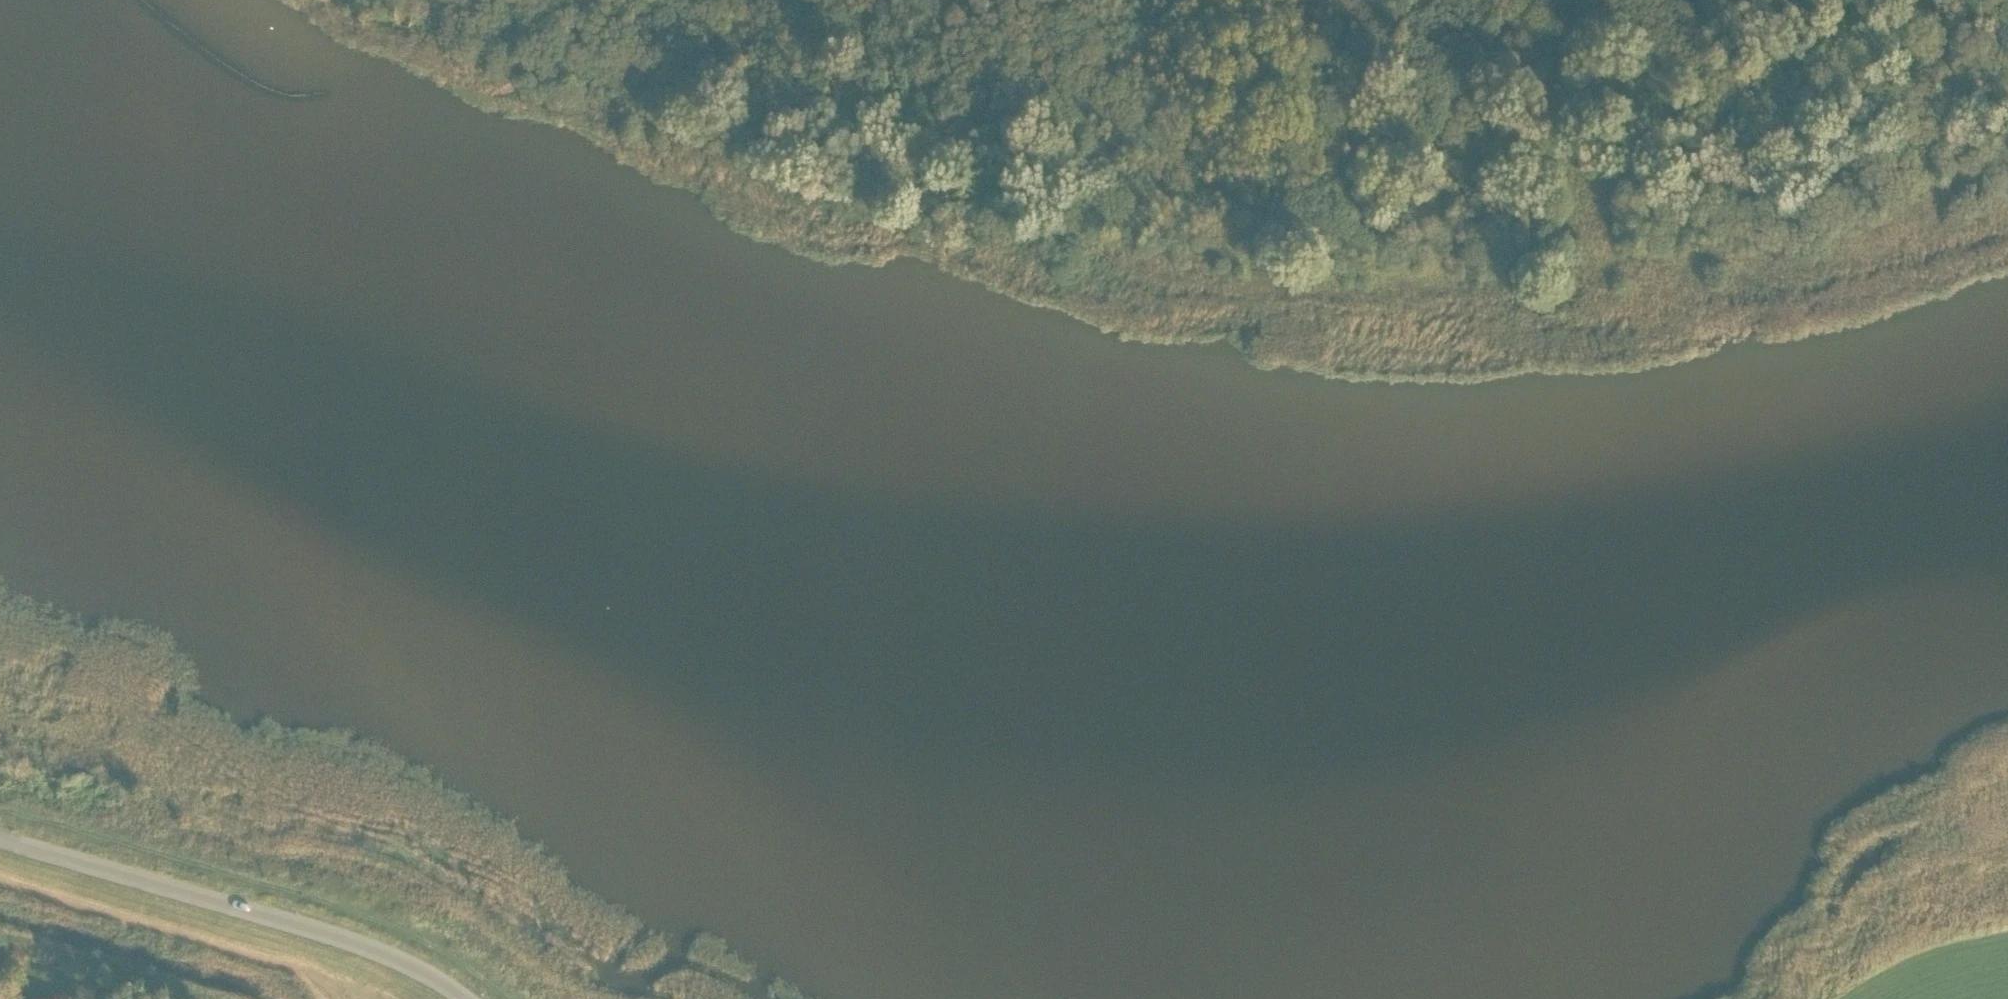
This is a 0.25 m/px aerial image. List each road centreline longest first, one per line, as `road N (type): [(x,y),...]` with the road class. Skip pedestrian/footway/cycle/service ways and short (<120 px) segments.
road 1 (unclassified): [(464,998),(349,942),(0,839)]

